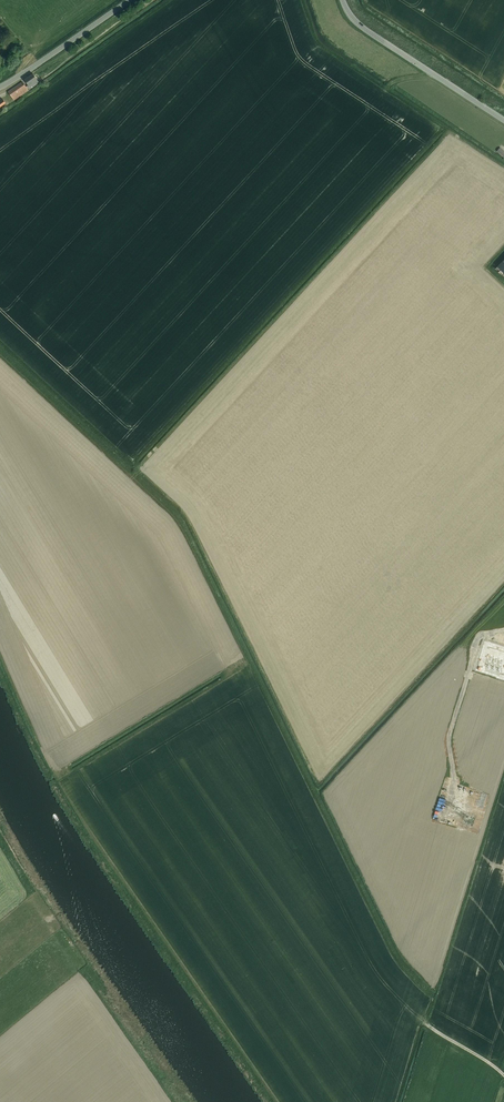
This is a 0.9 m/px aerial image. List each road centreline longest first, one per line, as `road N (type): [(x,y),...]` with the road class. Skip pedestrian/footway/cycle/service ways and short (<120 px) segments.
road 1 (tertiary): [(503,120),(366,31),(344,0)]
road 2 (tertiary): [(0,86),(129,0)]

